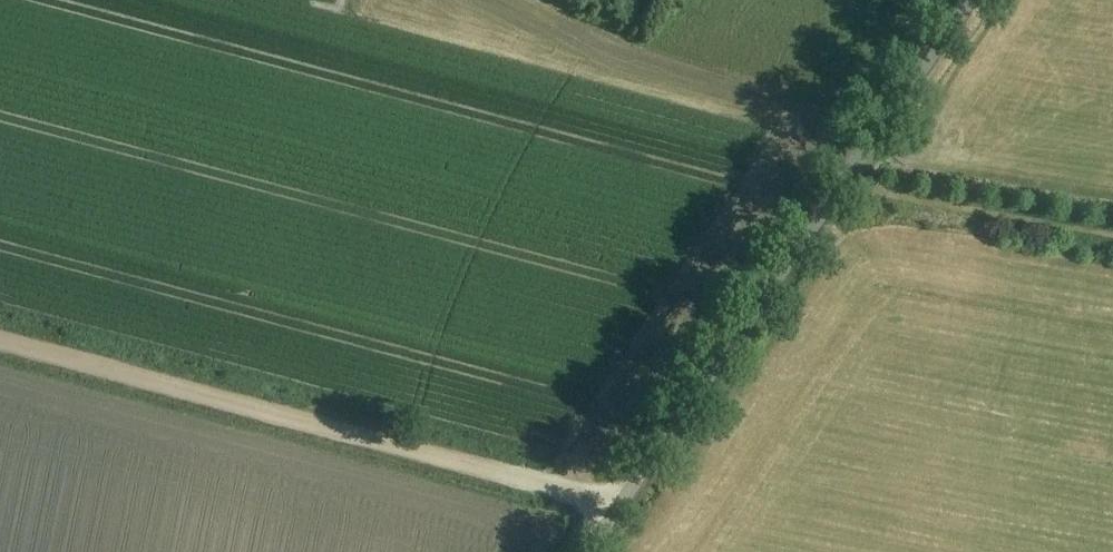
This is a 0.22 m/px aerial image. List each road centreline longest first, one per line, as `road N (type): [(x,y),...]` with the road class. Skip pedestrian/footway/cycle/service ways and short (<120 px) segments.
road 1 (unclassified): [(967,0),(581,551)]
road 2 (track): [(614,506),(0,342)]

